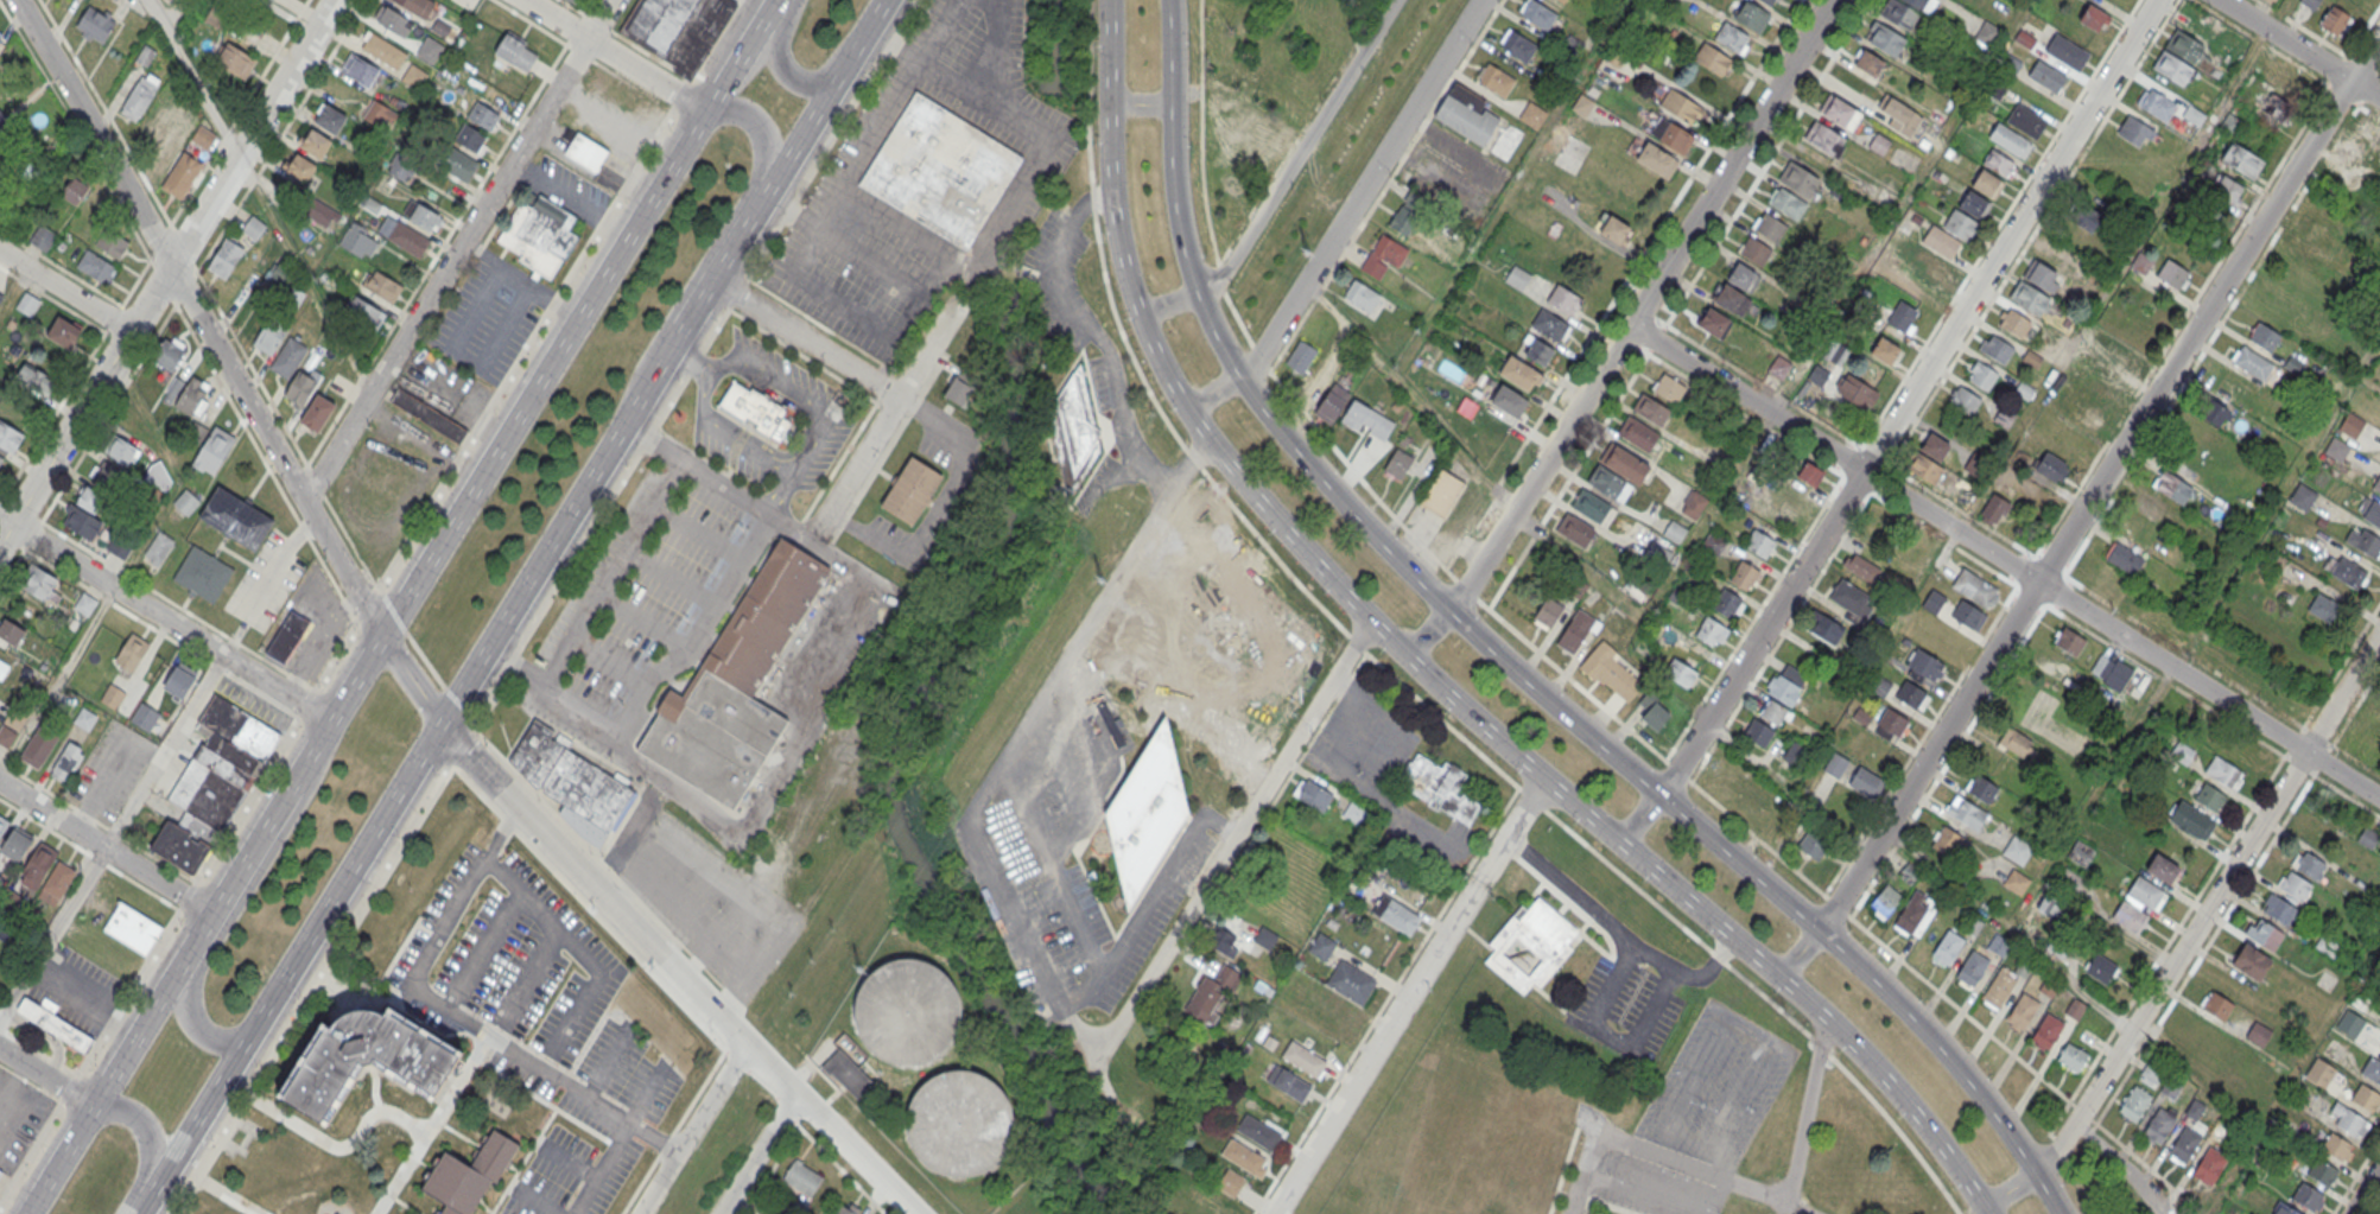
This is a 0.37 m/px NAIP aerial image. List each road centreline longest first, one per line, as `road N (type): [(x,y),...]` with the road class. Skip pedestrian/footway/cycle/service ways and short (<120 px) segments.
road 1 (secondary): [(1138,314),(1193,420),(1332,581),(1543,778),(1836,1029),(1988,1213)]
road 2 (secondary): [(2061,1213),(1944,1050),(1821,929),(1452,611),(1332,489),(1240,376)]
road 3 (residential): [(2379,38),(1821,929)]
road 4 (residential): [(2157,0),(1659,795)]
road 5 (residential): [(2379,799),(1631,325)]
road 6 (residential): [(1835,0),(1466,590),(1405,654)]
road 7 (residential): [(381,633),(17,0)]
road 8 (residential): [(1982,1206),(2056,1155),(2379,633)]
road 9 (residential): [(915,1213),(440,730)]
road 10 (residential): [(334,0),(0,543)]
road 11 (primary): [(703,108),(381,633)]
road 12 (residential): [(613,0),(304,502)]
road 13 (residential): [(1370,619),(1090,1072)]
road 14 (primary): [(440,730),(687,322)]
road 15 (residential): [(1240,376),(1481,0)]
road 16 (residential): [(1394,0),(1221,277),(1138,314)]
road 17 (primary): [(322,731),(320,771),(202,961),(191,994),(201,1040),(233,1044),(249,1036)]
road 18 (secondary): [(1240,376),(1214,335),(1185,254),(1172,160),(1170,0)]
road 19 (primary): [(635,412),(645,362),(767,150),(767,132),(751,115),(703,108)]
road 20 (residential): [(1475,890),(1273,1213)]
road 21 (primary): [(249,1036),(440,730)]
road 22 (primary): [(381,633),(214,914)]
road 23 (secondary): [(1109,0),(1113,211),(1138,314)]
road 24 (primary): [(687,322),(842,75)]
road 25 (residential): [(967,297),(812,540)]
road 26 (residential): [(231,661),(0,519)]
road 27 (residential): [(214,914),(0,783)]
road 28 (primary): [(214,914),(90,1106)]
road 29 (residential): [(899,399),(712,281)]
road 30 (residential): [(703,108),(523,0)]
road 31 (primary): [(140,1213),(249,1036)]
road 32 (residential): [(745,1044),(639,1213)]
road 33 (residential): [(2379,100),(2221,0)]
road 34 (primary): [(118,1213),(141,1174),(147,1137),(125,1107),(90,1106)]
road 35 (residential): [(132,330),(0,249)]
road 36 (residential): [(720,1213),(795,1094)]
road 37 (primary): [(797,0),(780,39),(785,66),(818,82),(842,75)]
road 38 (primary): [(770,0),(703,108)]
road 39 (primary): [(90,1106),(24,1213)]

